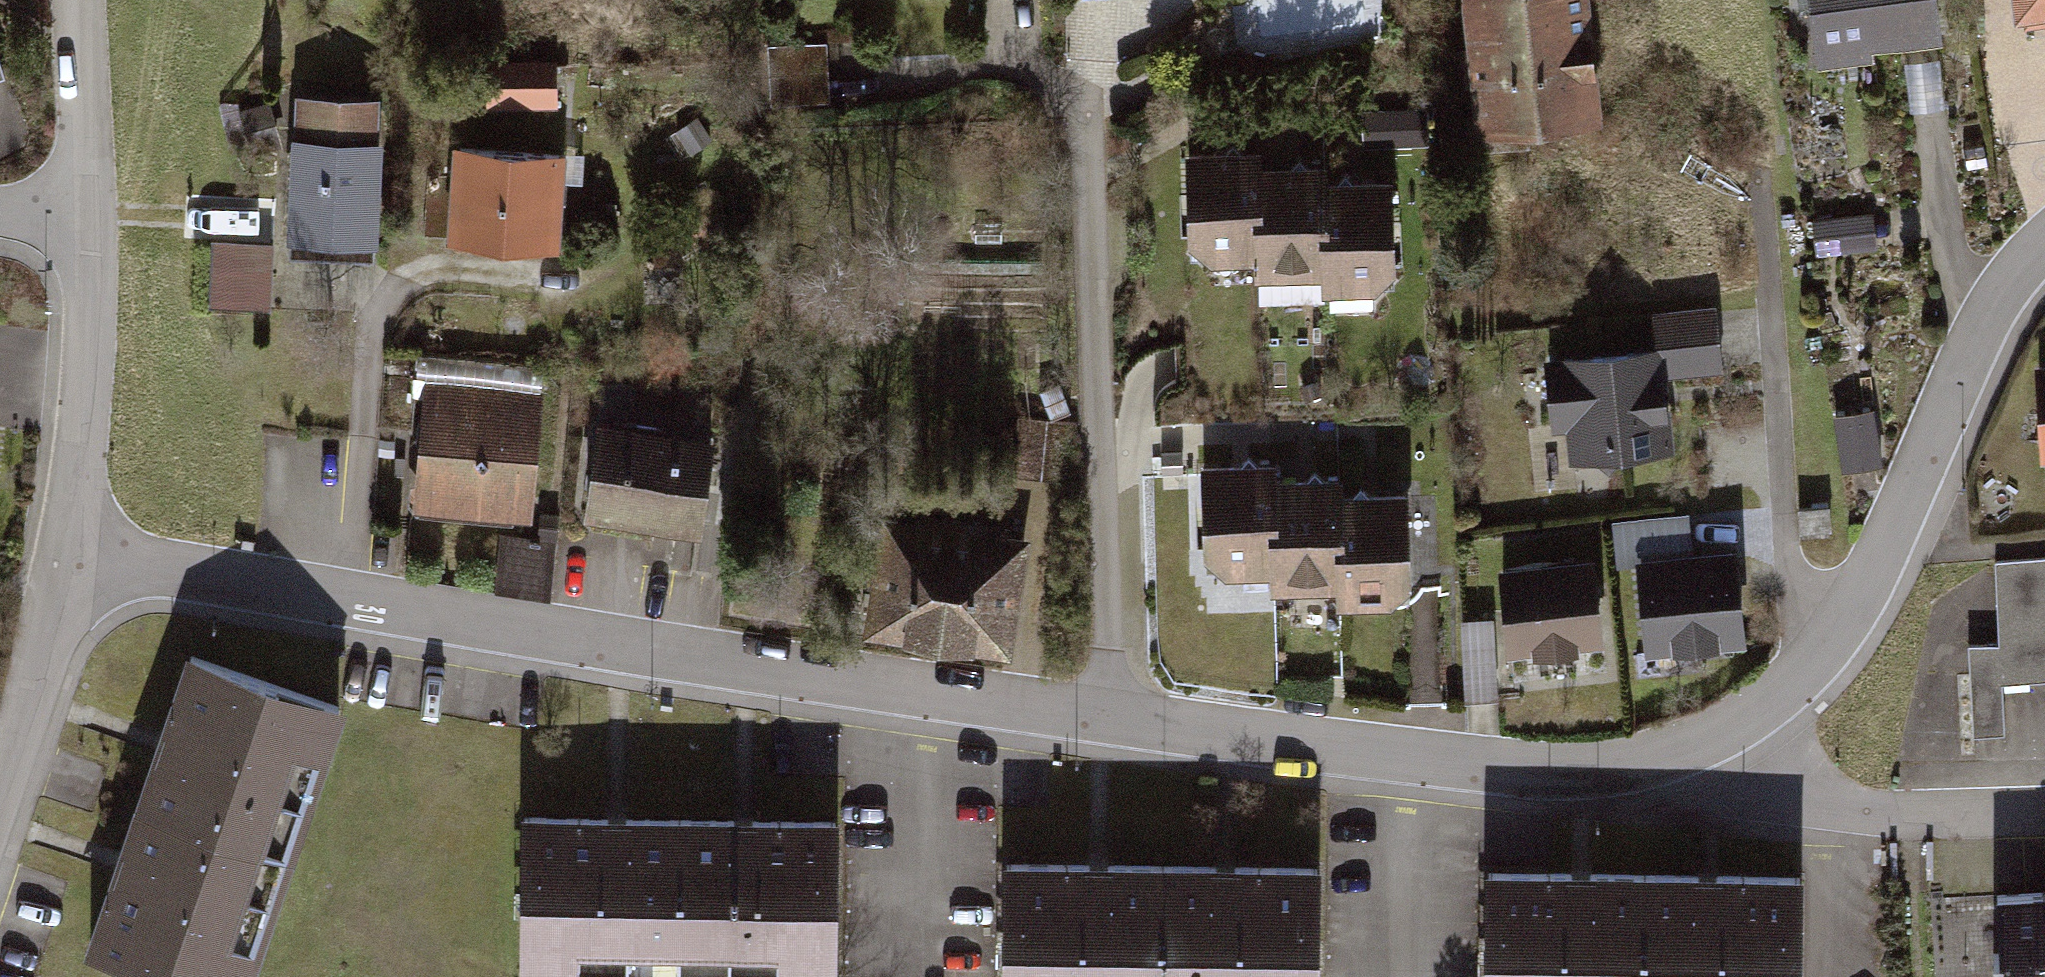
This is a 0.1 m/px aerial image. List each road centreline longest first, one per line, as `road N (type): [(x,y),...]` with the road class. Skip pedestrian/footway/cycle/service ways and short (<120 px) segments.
road 1 (residential): [(71,553),(1109,711)]
road 2 (residential): [(1109,711),(1099,33)]
road 3 (residential): [(1109,711),(1567,773),(1716,738)]
road 4 (residential): [(1716,738),(1782,692),(1839,633),(1888,555),(1980,344),(2044,257)]
road 5 (residential): [(1716,738),(1804,798),(1892,815),(2044,810)]
road 6 (residential): [(88,217),(90,325),(71,553)]
road 7 (residential): [(71,553),(0,769)]
road 8 (residential): [(77,0),(88,217)]

